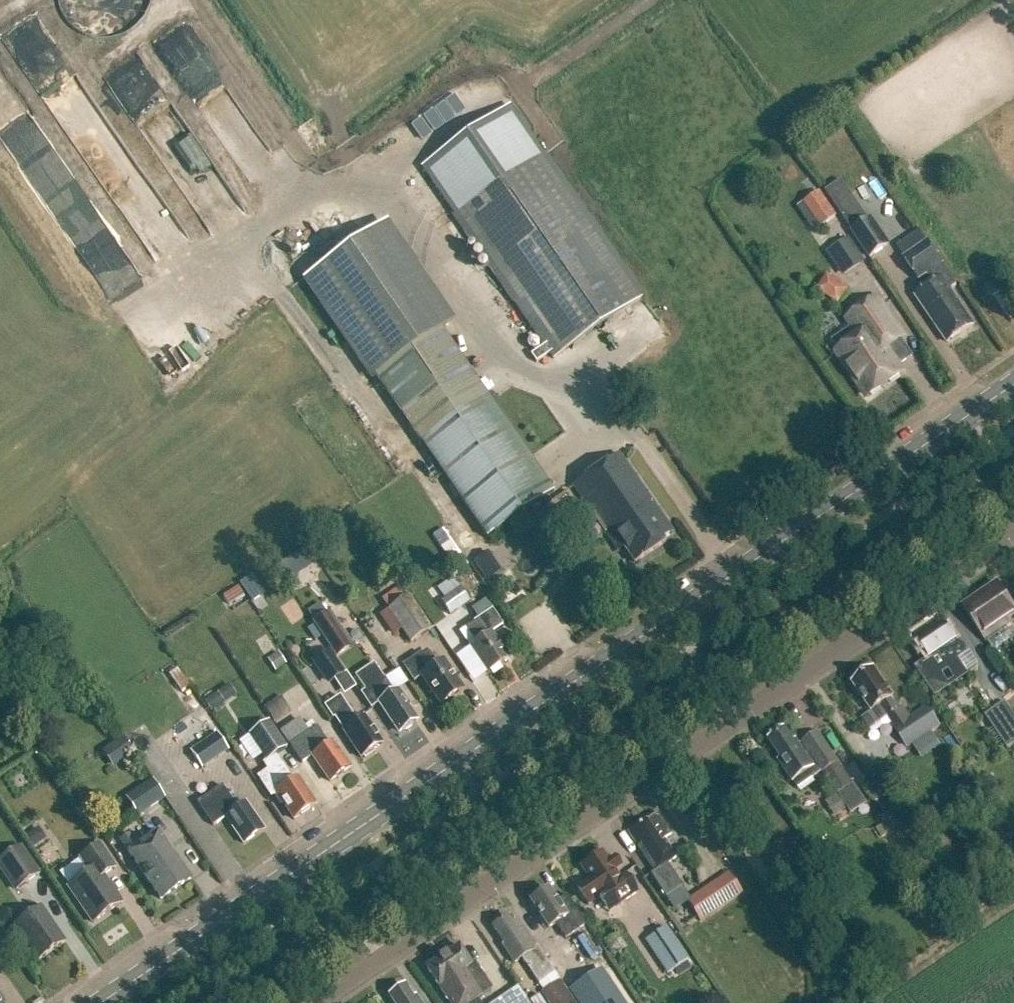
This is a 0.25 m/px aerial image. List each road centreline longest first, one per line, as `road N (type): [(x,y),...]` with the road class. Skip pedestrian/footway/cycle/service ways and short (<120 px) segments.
road 1 (secondary): [(99,1002),(1013,382)]
road 2 (unclassified): [(309,1002),(1013,530)]

